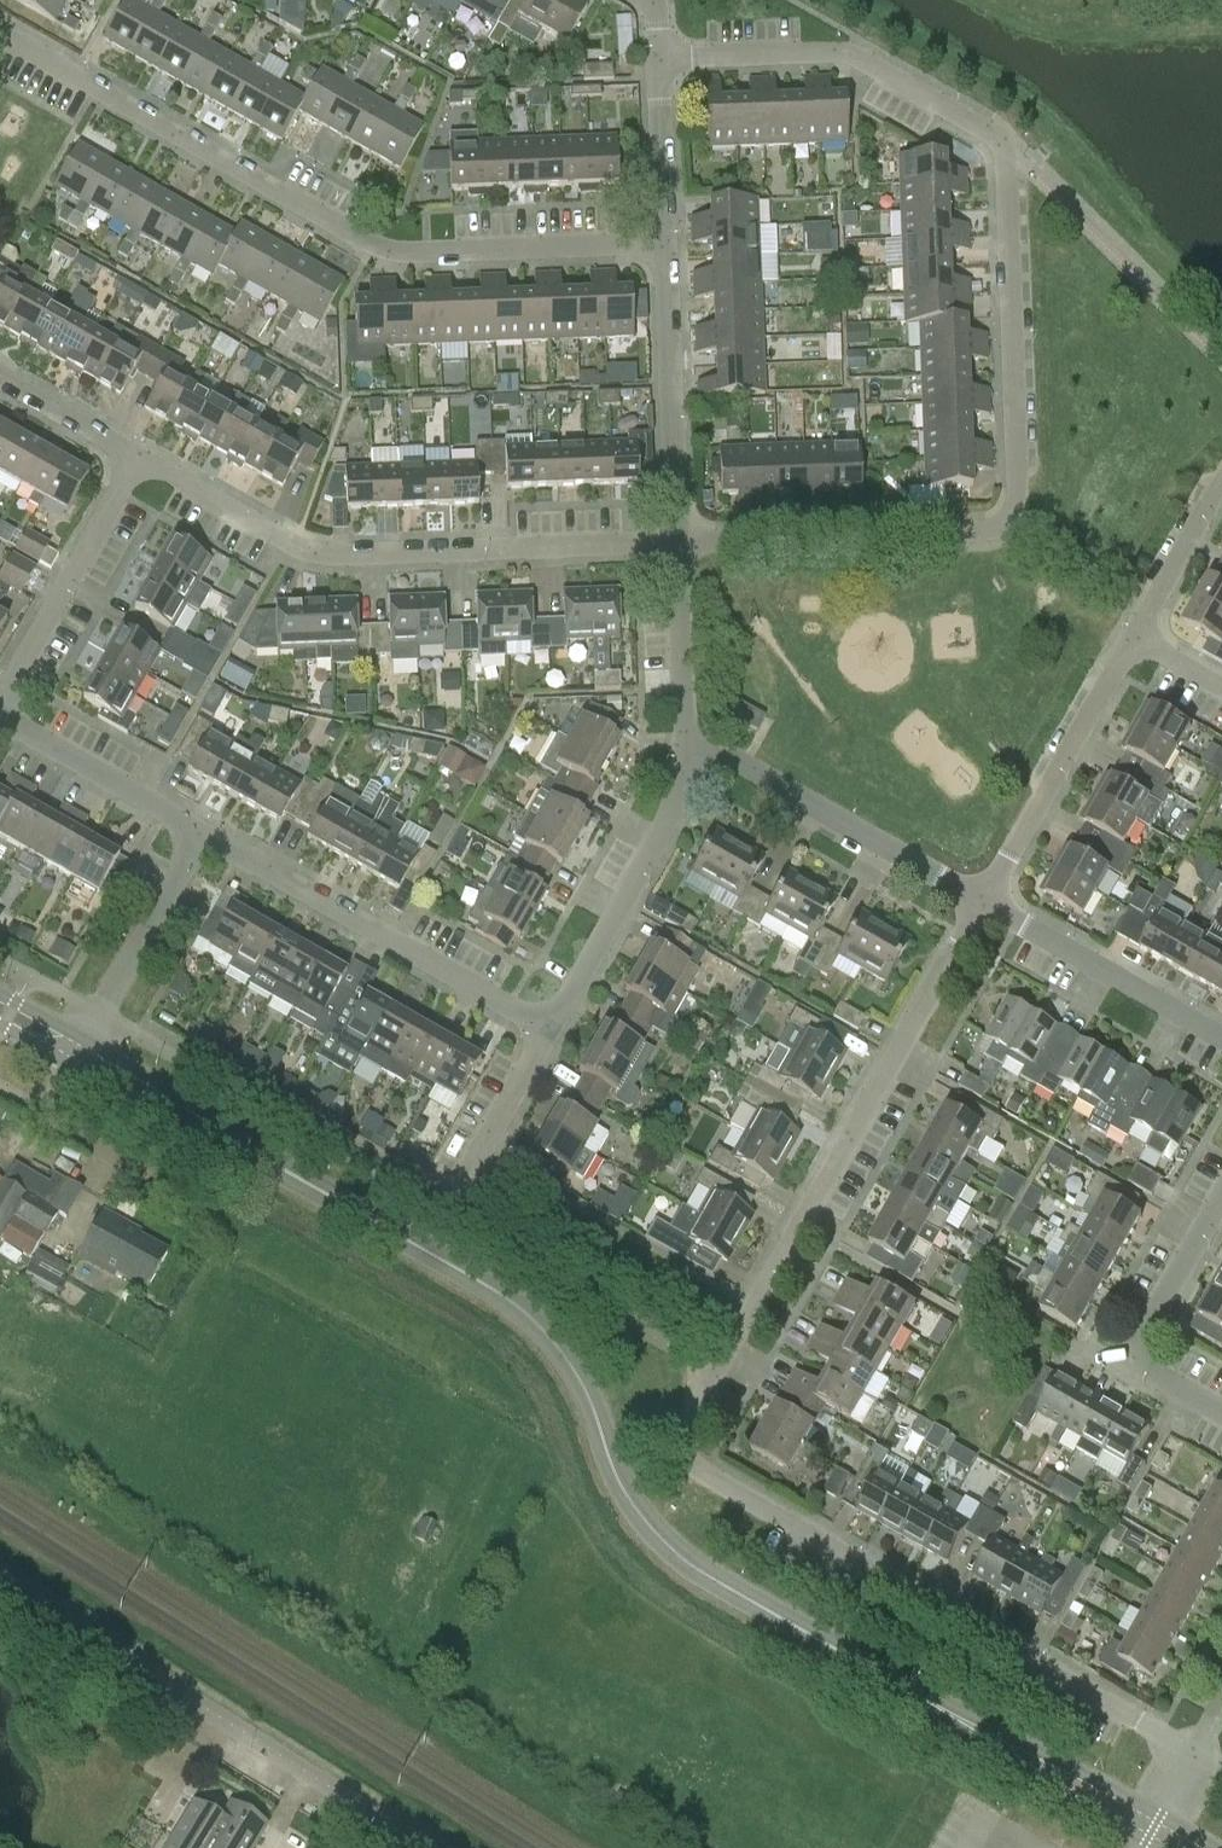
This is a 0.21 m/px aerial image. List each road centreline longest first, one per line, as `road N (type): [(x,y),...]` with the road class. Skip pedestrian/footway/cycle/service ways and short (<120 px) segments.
road 1 (tertiary): [(1154,1829),(678,1556),(626,1498),(578,1374),(536,1321),(472,1277),(81,1056)]
road 2 (residential): [(1200,1750),(703,1463),(691,1401),(991,902)]
road 3 (residential): [(678,543),(989,529),(1008,520),(1007,163),(1004,146),(980,124),(850,53),(662,60)]
road 4 (residential): [(665,247),(396,253),(365,244),(0,31)]
road 5 (residential): [(678,543),(316,555),(138,458)]
road 6 (unclassified): [(428,1847),(0,1578)]
road 7 (residential): [(201,836),(552,1035)]
road 8 (residential): [(991,902),(741,762),(687,756)]
road 9 (residential): [(552,1035),(687,786),(687,756)]
road 10 (residential): [(991,902),(1135,637)]
road 11 (residential): [(678,543),(665,247)]
road 12 (residential): [(0,706),(138,458)]
road 13 (residential): [(1221,1203),(1148,1357),(1168,1384),(1221,1415)]
road 14 (residential): [(1221,1032),(991,902)]
road 15 (residential): [(81,1056),(201,836)]
road 16 (residential): [(201,836),(0,718)]
road 17 (residential): [(687,756),(678,543)]
road 18 (residential): [(665,247),(662,60)]
road 19 (residential): [(1135,637),(1221,476)]
road 20 (residential): [(552,1035),(465,1184)]
road 21 (residential): [(138,458),(0,375)]

